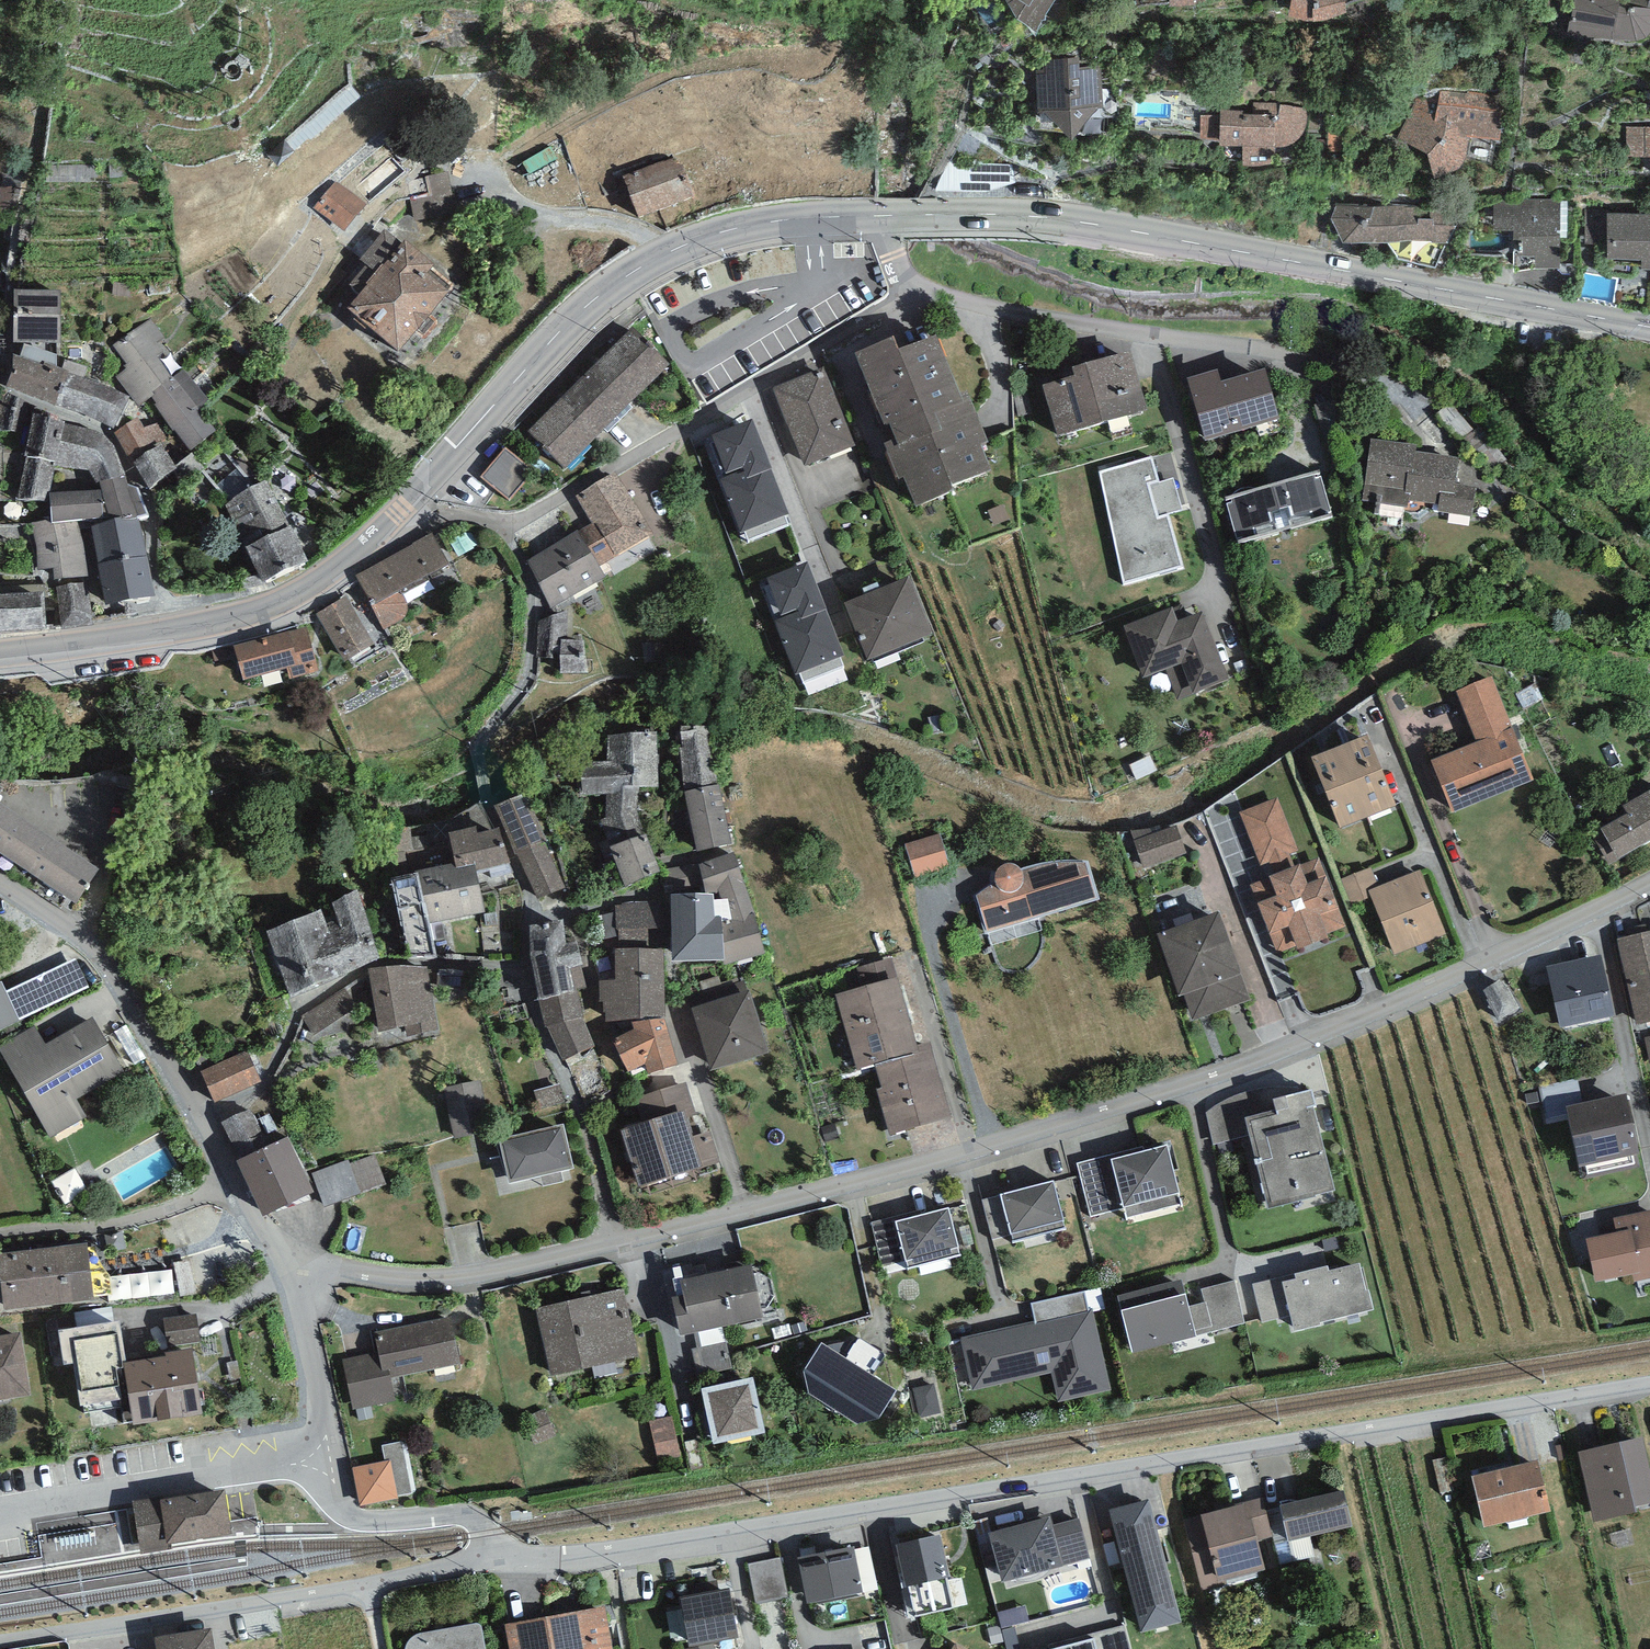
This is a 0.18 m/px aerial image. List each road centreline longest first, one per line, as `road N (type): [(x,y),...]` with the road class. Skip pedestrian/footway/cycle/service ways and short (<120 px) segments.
road 1 (residential): [(493,1560),(1649,1384)]
road 2 (residential): [(1649,882),(1485,968),(1281,1055),(981,1151),(622,1245)]
road 3 (secondary): [(1649,327),(1097,225),(880,215)]
road 4 (residential): [(504,527),(531,588),(533,637),(515,697),(482,739),(483,779),(525,882),(529,916),(521,932),(538,1024),(622,1245)]
road 5 (secondary): [(880,215),(734,228),(627,274),(566,325),(397,511)]
road 6 (residential): [(906,288),(1333,362),(1421,402)]
road 7 (residential): [(0,1642),(493,1560)]
road 8 (residential): [(504,527),(905,300),(906,288)]
road 9 (residential): [(0,883),(98,959),(210,1124),(278,1254)]
road 10 (secondary): [(397,511),(321,579),(269,605),(0,654)]
road 11 (residential): [(622,1245),(442,1282),(362,1275),(278,1254)]
road 12 (residential): [(0,1513),(330,1457)]
road 13 (track): [(487,173),(656,80),(719,61),(794,54)]
road 14 (residential): [(330,1457),(345,1511),(369,1521),(469,1516),(487,1533),(493,1560)]
road 15 (residential): [(278,1254),(312,1342),(330,1457)]
road 16 (track): [(875,1505),(909,1648)]

